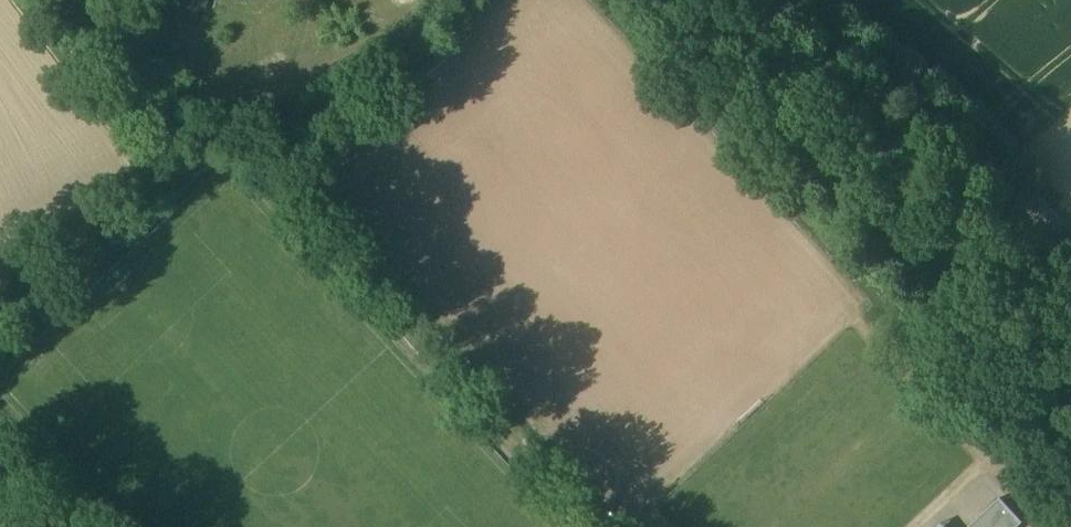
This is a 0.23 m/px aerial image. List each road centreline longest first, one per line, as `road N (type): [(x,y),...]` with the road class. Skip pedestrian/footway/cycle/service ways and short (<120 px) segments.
road 1 (residential): [(1070,239),(804,0)]

